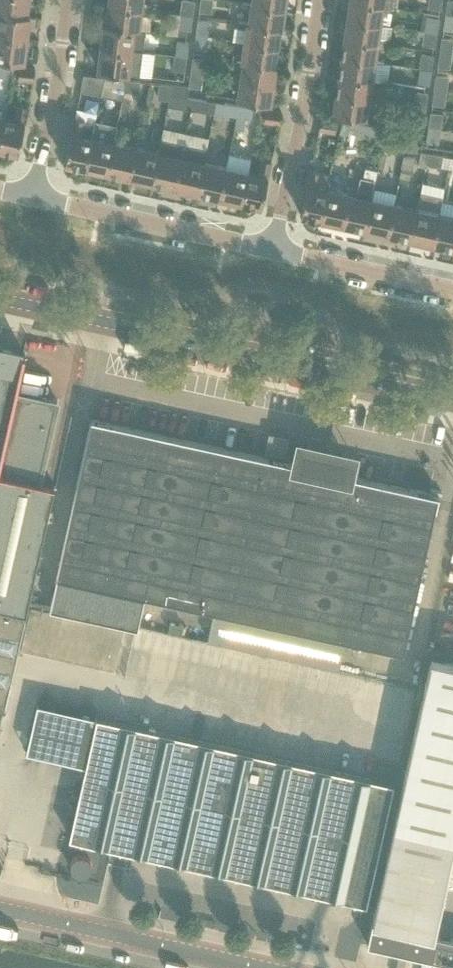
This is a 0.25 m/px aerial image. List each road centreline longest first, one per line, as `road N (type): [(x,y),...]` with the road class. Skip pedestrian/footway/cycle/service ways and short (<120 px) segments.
road 1 (unclassified): [(452,400),(0,299)]
road 2 (unclassified): [(255,967),(0,910)]
road 3 (residential): [(272,250),(320,0)]
road 4 (residential): [(272,250),(34,196)]
road 5 (residential): [(34,196),(67,0)]
road 6 (residential): [(452,289),(272,250)]

